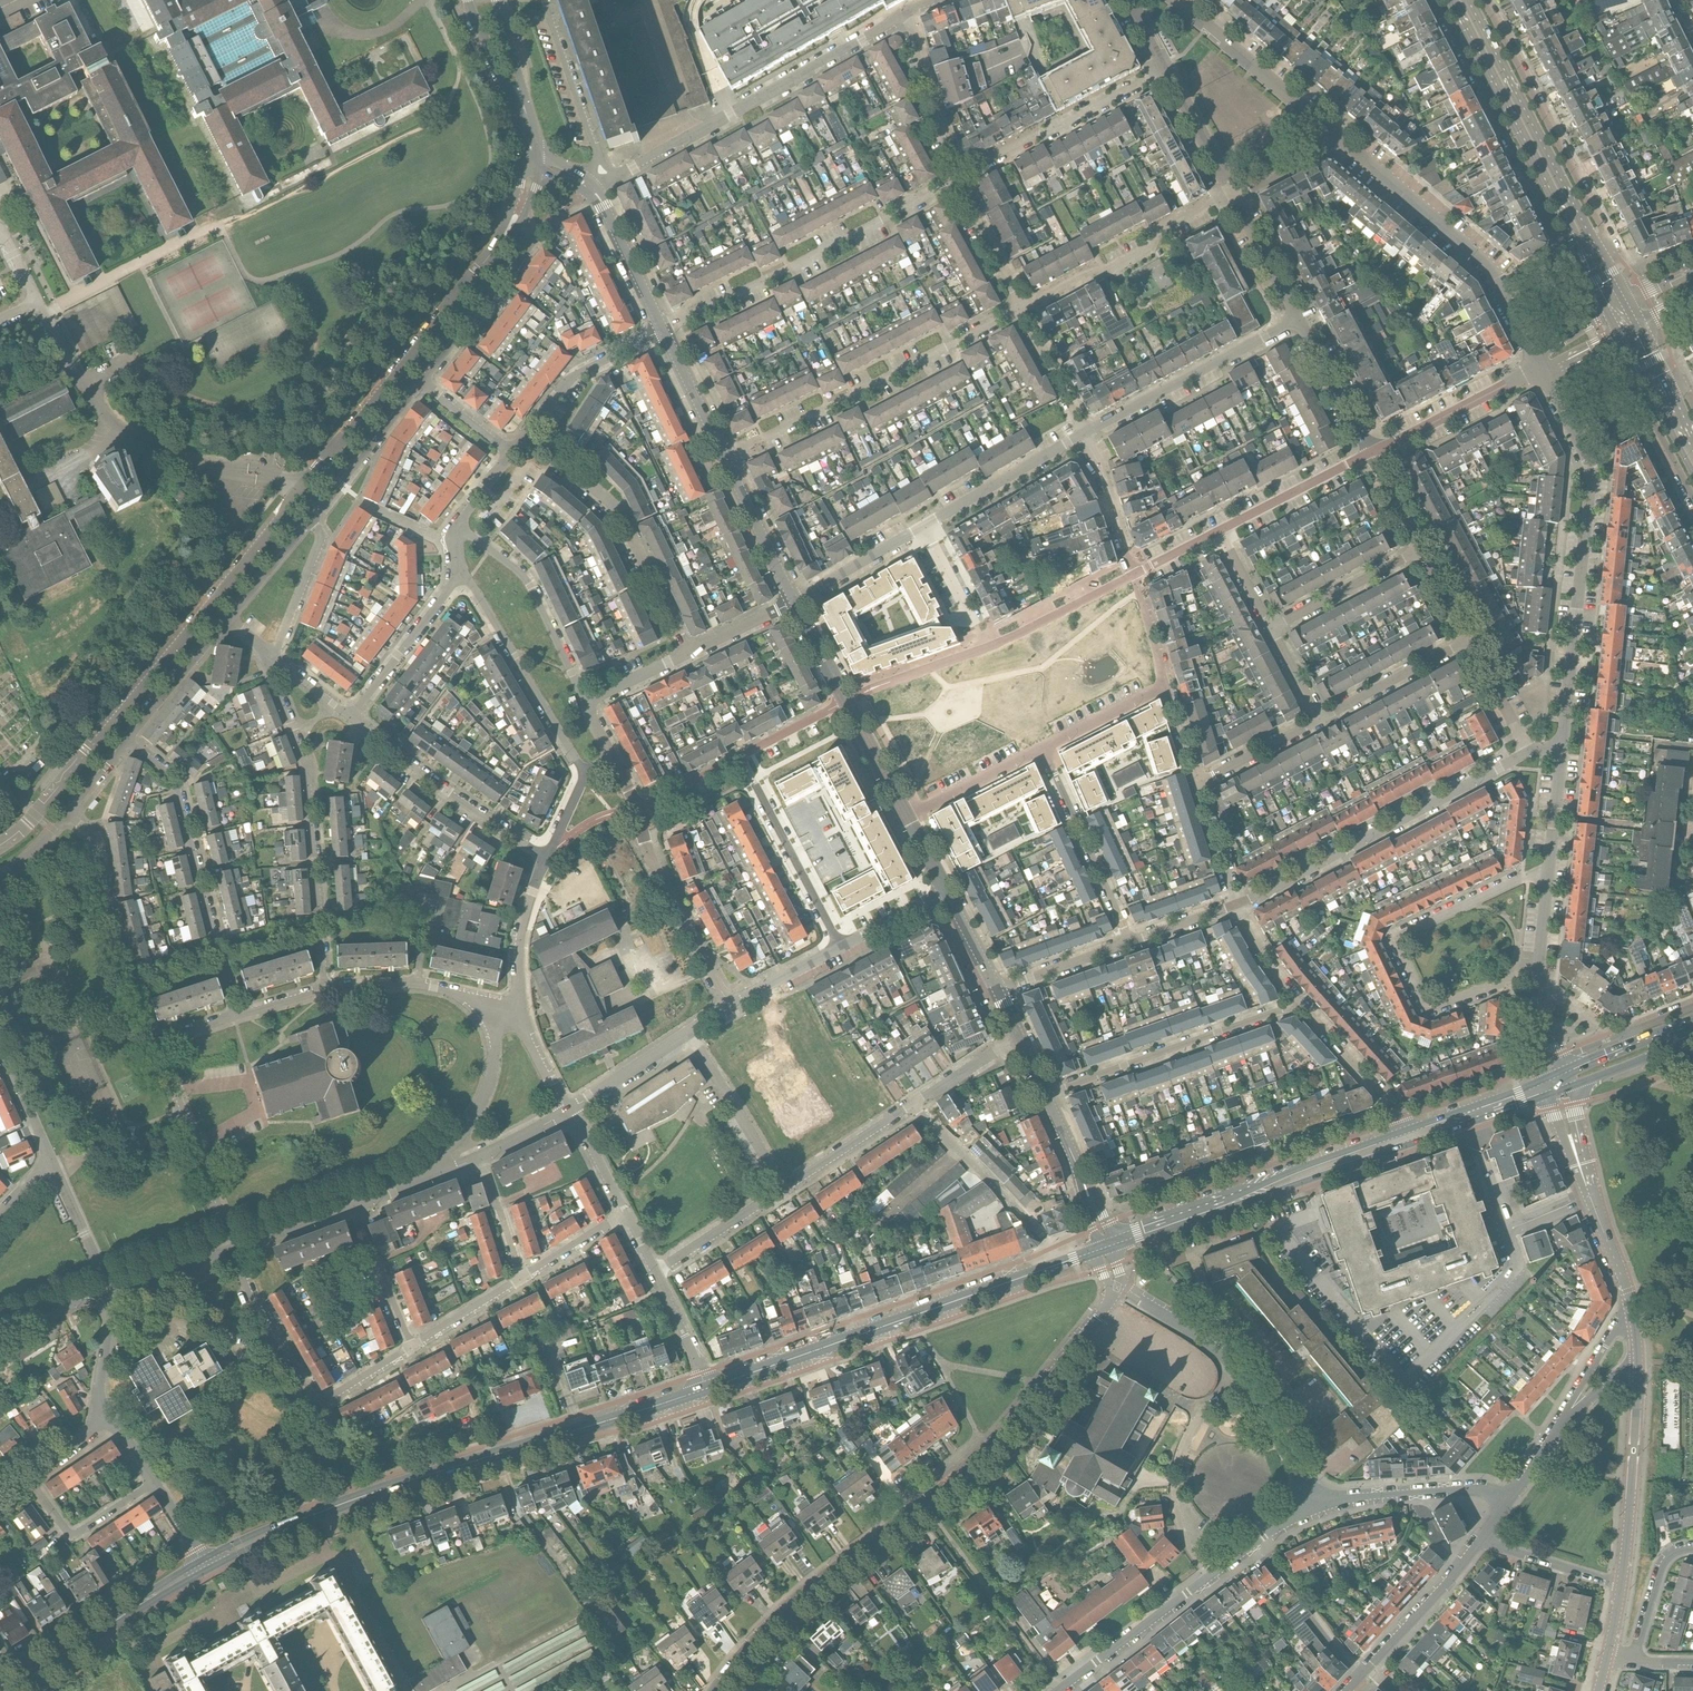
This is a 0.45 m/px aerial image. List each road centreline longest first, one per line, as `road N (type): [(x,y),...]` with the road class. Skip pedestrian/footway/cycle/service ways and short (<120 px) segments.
road 1 (residential): [(521,205),(497,246),(198,618),(35,815),(0,845)]
road 2 (residential): [(717,1690),(793,1604),(988,1453),(1114,1289)]
road 3 (primary): [(707,1389),(309,1517)]
road 4 (residential): [(1562,746),(1592,470),(1540,367)]
road 5 (primary): [(1057,1265),(707,1389)]
road 6 (residential): [(908,10),(593,189)]
road 7 (residential): [(1538,977),(1429,1006),(1397,940),(1550,867)]
road 8 (residential): [(329,990),(305,762),(276,686),(274,658)]
road 9 (residential): [(1237,904),(1530,749)]
road 10 (residential): [(724,455),(1020,307)]
road 11 (residential): [(664,330),(957,179)]
road 12 (residential): [(1317,1509),(1294,1452),(1239,1368),(1191,1329),(1114,1289)]
road 13 (residential): [(1540,367),(1485,261),(1340,141)]
road 14 (residential): [(129,740),(179,788),(241,1016)]
road 15 (residential): [(1436,0),(1569,258),(1584,258)]
road 16 (secondary): [(1607,266),(1468,0)]
road 17 (residential): [(1607,266),(1615,253),(1485,0)]
road 18 (secondary): [(1452,0),(1584,258)]
road 19 (residential): [(686,652),(623,517),(530,431)]
road 20 (residential): [(1044,1095),(1297,1004)]
road 21 (residential): [(155,1042),(108,912),(98,841),(67,814)]
road 22 (residential): [(1020,307),(1154,248),(1173,227),(1235,195)]
road 23 (residential): [(457,568),(587,775)]
road 24 (residential): [(1086,433),(1300,318)]
road 25 (residential): [(548,855),(447,792),(351,717)]
road 26 (residential): [(957,179),(1166,68)]
road 27 (residential): [(237,1250),(155,1042)]
road 28 (residential): [(730,1007),(667,892),(637,808)]
road 29 (residential): [(586,700),(525,578),(459,529)]
road 30 (secondary): [(1621,1584),(1638,1367)]
road 31 (residential): [(841,949),(741,756)]
road 32 (residential): [(423,383),(532,244),(521,205)]
road 33 (residential): [(1340,141),(1176,0)]
road 34 (residential): [(1041,747),(1133,940)]
road 35 (residential): [(1057,1265),(1049,1245),(916,1107)]
road 36 (residential): [(1346,1690),(1481,1540)]
road 37 (primary): [(1221,1207),(1410,1144)]
road 38 (primary): [(1404,1131),(1301,1167),(1221,1207)]
road 39 (residential): [(593,189),(595,143),(545,0)]
road 40 (residential): [(1317,1509),(1459,1490),(1489,1490),(1508,1503)]
road 41 (residential): [(1210,1575),(1057,1690)]
road 42 (residential): [(1371,454),(1540,367)]
road 43 (residential): [(789,1190),(693,1029)]
road 44 (residential): [(924,527),(1086,433)]
road 45 (residential): [(351,717),(457,568)]
road 46 (residential): [(417,1184),(461,1137),(489,1091),(492,1027)]
road 47 (residential): [(492,1027),(471,1001),(451,992),(406,985),(329,990)]
road 48 (residential): [(312,521),(423,383)]
road 49 (residential): [(322,1404),(270,1328),(237,1250)]
road 50 (residential): [(957,179),(908,10)]
road 51 (residential): [(530,431),(570,382),(664,330)]
road 52 (residential): [(1321,718),(1471,639)]
road 53 (residential): [(1273,627),(1423,549)]
road 54 (residential): [(1221,529),(1371,454)]
road 55 (residential): [(521,1014),(519,941),(548,855)]
road 56 (tertiary): [(795,600),(724,455)]
road 57 (residential): [(30,1478),(77,1530),(152,1482)]
road 58 (residential): [(657,1277),(789,1190)]
road 59 (tertiary): [(664,330),(593,189)]
road 60 (residential): [(129,740),(230,621)]
road 61 (residential): [(1371,454),(1300,318)]
road 62 (primary): [(1547,1078),(1404,1131)]
road 63 (residential): [(410,1349),(355,1207)]
road 64 (residential): [(789,1190),(916,1107)]
road 65 (residential): [(905,814),(1041,747)]
road 66 (primary): [(1410,1144),(1551,1094)]
road 67 (residential): [(568,1110),(693,1029)]
road 68 (residential): [(1134,574),(1086,433)]
road 69 (residential): [(795,600),(924,527)]
road 70 (residential): [(274,658),(320,538),(312,521)]
road 71 (residential): [(1481,1540),(1621,1584)]
road 72 (residential): [(996,990),(1133,940)]
road 73 (residential): [(1166,68),(1235,195)]
road 74 (residential): [(109,1291),(52,1159)]
road 75 (residential): [(1020,307),(957,179)]
road 76 (residential): [(1086,433),(1020,307)]
road 77 (residential): [(1393,1107),(1297,1004)]
road 78 (residential): [(1041,747),(1166,683)]
road 79 (residential): [(1197,783),(1321,718)]
road 80 (residential): [(1300,318),(1235,195)]
road 81 (tertiary): [(724,455),(664,330)]
road 82 (primary): [(7,1690),(123,1615)]
road 83 (primary): [(1566,1089),(1692,1038)]
road 84 (residential): [(109,1291),(237,1250)]
road 85 (residential): [(410,1349),(522,1279)]
road 86 (residential): [(1692,1548),(1665,1562),(1636,1659)]
road 87 (residential): [(522,1279),(479,1157)]
road 88 (residential): [(230,621),(312,521)]
road 89 (tertiary): [(905,814),(846,700)]
road 90 (residential): [(52,1159),(0,1042)]
road 91 (residential): [(1237,904),(1197,783)]
road 92 (residential): [(109,1417),(109,1291)]
road 93 (residential): [(1317,1509),(1210,1575)]
road 94 (residential): [(237,1250),(355,1207)]
road 95 (residential): [(730,1007),(841,949)]
road 96 (residential): [(1530,749),(1471,639)]
road 97 (residential): [(916,1107),(1018,1037)]
road 98 (secondary): [(1633,1310),(1590,1195)]
road 99 (residential): [(707,1389),(657,1277)]
road 100 (residential): [(1633,1310),(1567,1413)]
road 101 (residential): [(1651,393),(1644,408),(1692,502)]
road 102 (residential): [(522,1279),(626,1216)]
road 103 (residential): [(1550,867),(1562,746)]
road 104 (residential): [(626,1216),(568,1110)]
road 105 (residential): [(686,652),(795,600)]

